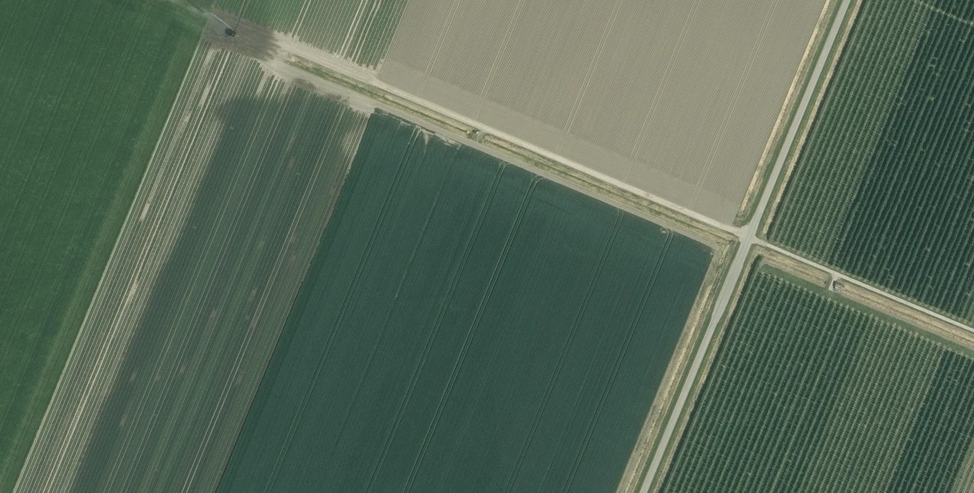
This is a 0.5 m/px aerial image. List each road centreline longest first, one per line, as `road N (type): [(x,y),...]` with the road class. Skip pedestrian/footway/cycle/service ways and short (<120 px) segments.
road 1 (unclassified): [(632,492),(842,0)]

